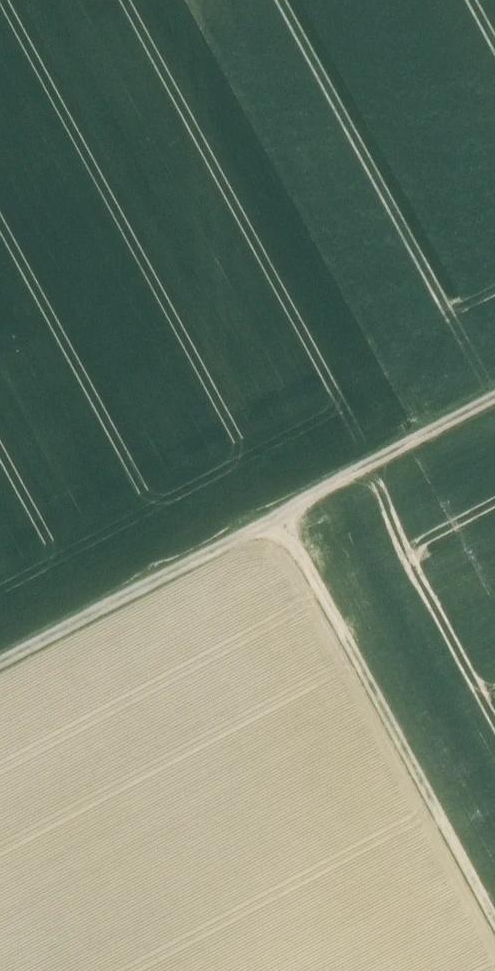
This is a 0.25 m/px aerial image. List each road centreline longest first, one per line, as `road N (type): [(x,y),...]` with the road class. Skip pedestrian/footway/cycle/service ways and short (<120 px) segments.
road 1 (track): [(494,396),(0,659)]
road 2 (track): [(494,920),(279,510)]

